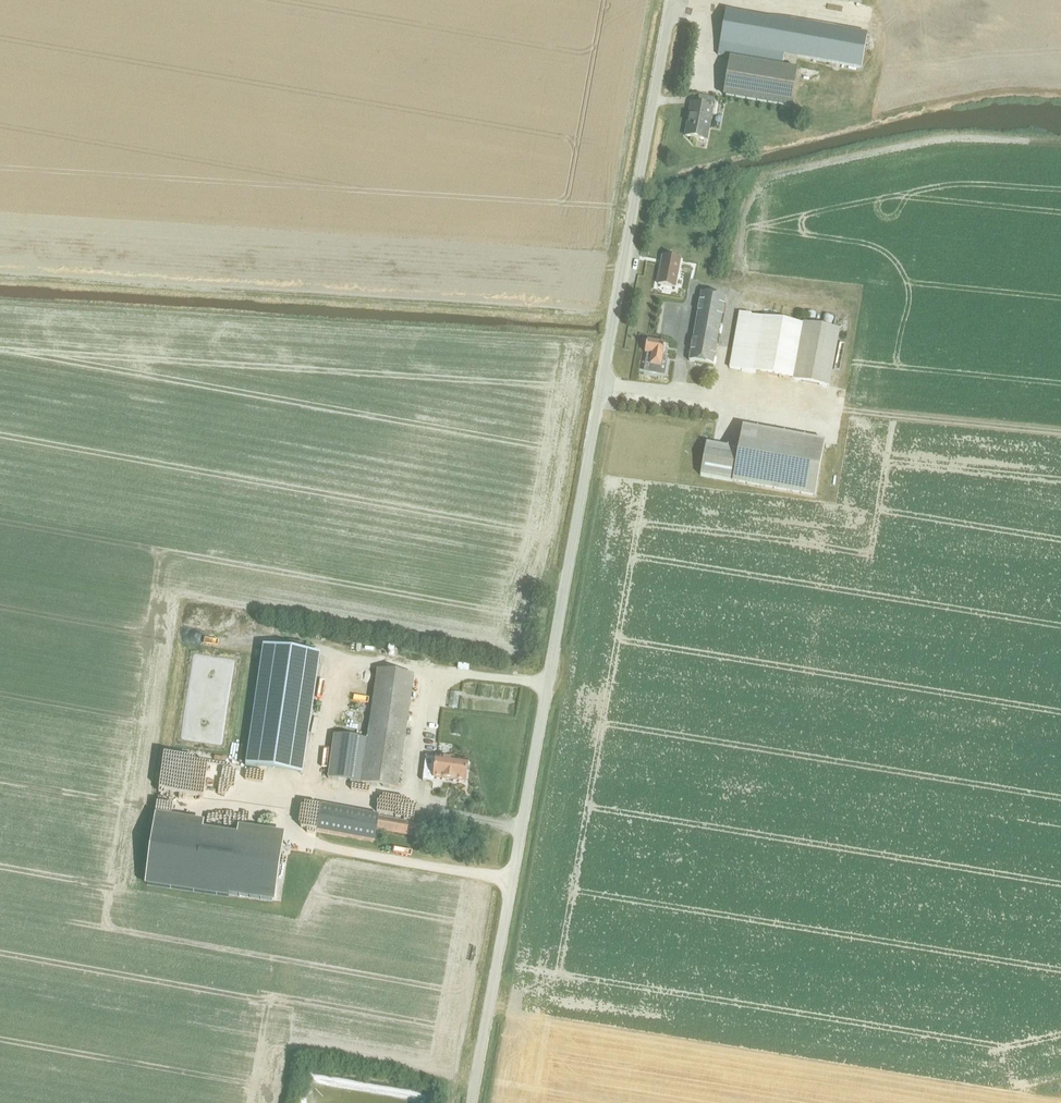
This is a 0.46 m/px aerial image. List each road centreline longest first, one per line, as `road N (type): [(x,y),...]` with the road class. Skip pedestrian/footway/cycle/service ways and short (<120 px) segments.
road 1 (unclassified): [(472,1102),(672,0)]
road 2 (track): [(1060,431),(844,409)]

